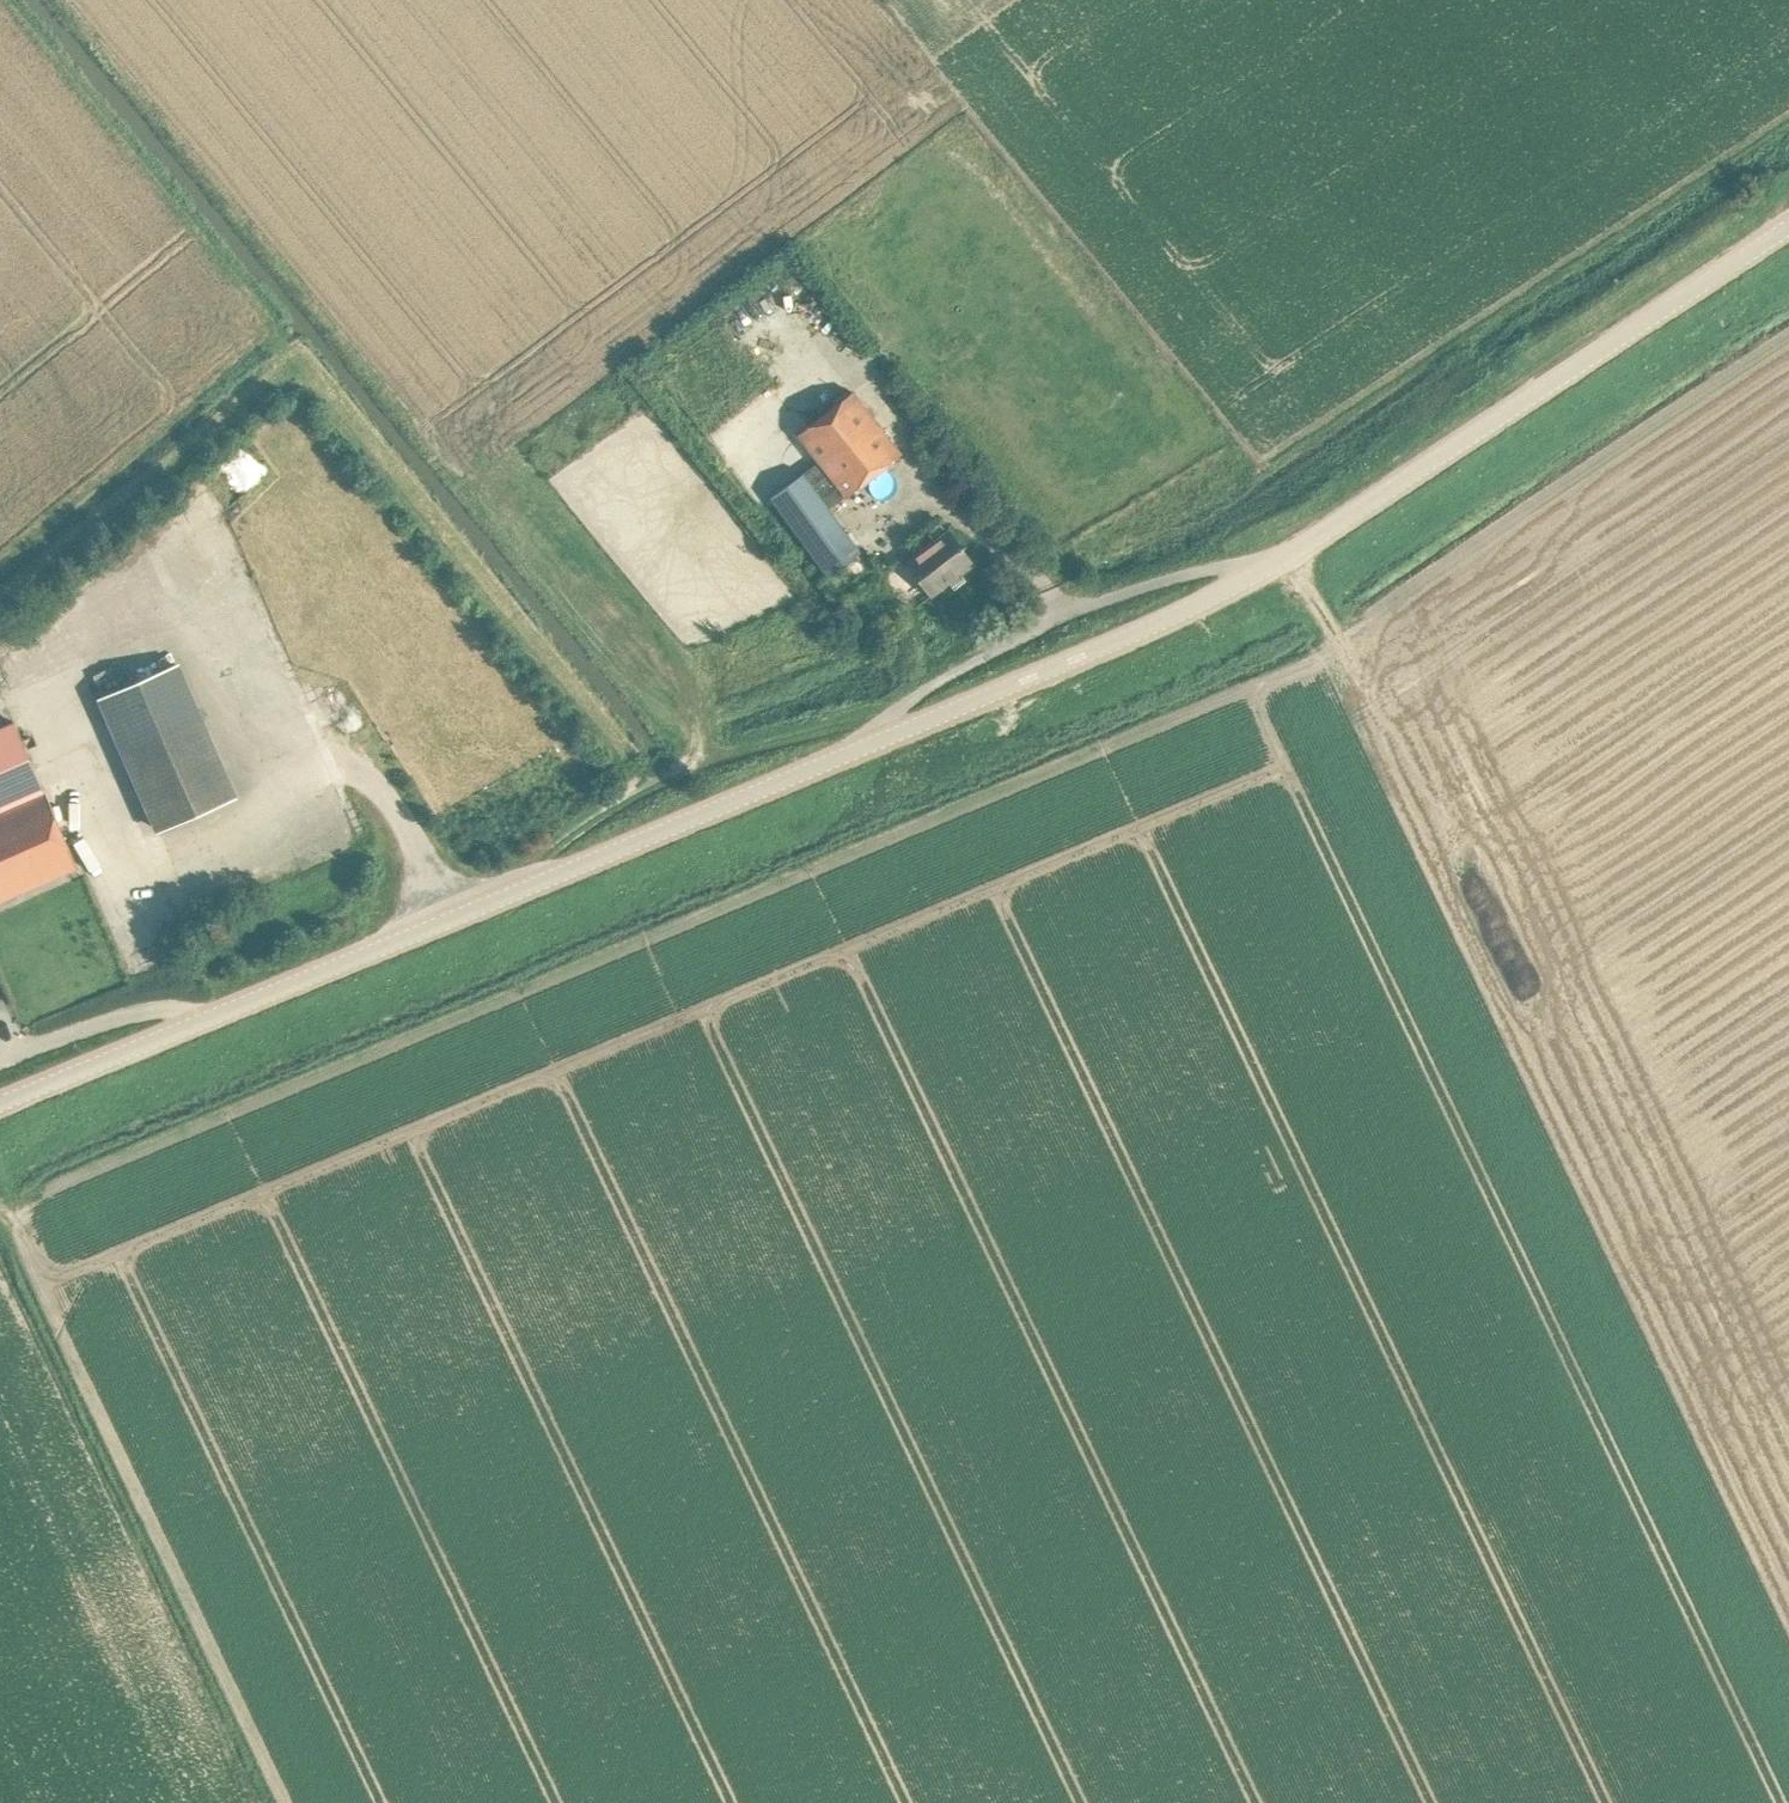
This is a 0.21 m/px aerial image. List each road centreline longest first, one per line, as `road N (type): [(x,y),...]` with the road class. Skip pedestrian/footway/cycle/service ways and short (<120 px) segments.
road 1 (tertiary): [(0,1109),(1166,626),(1788,235)]

